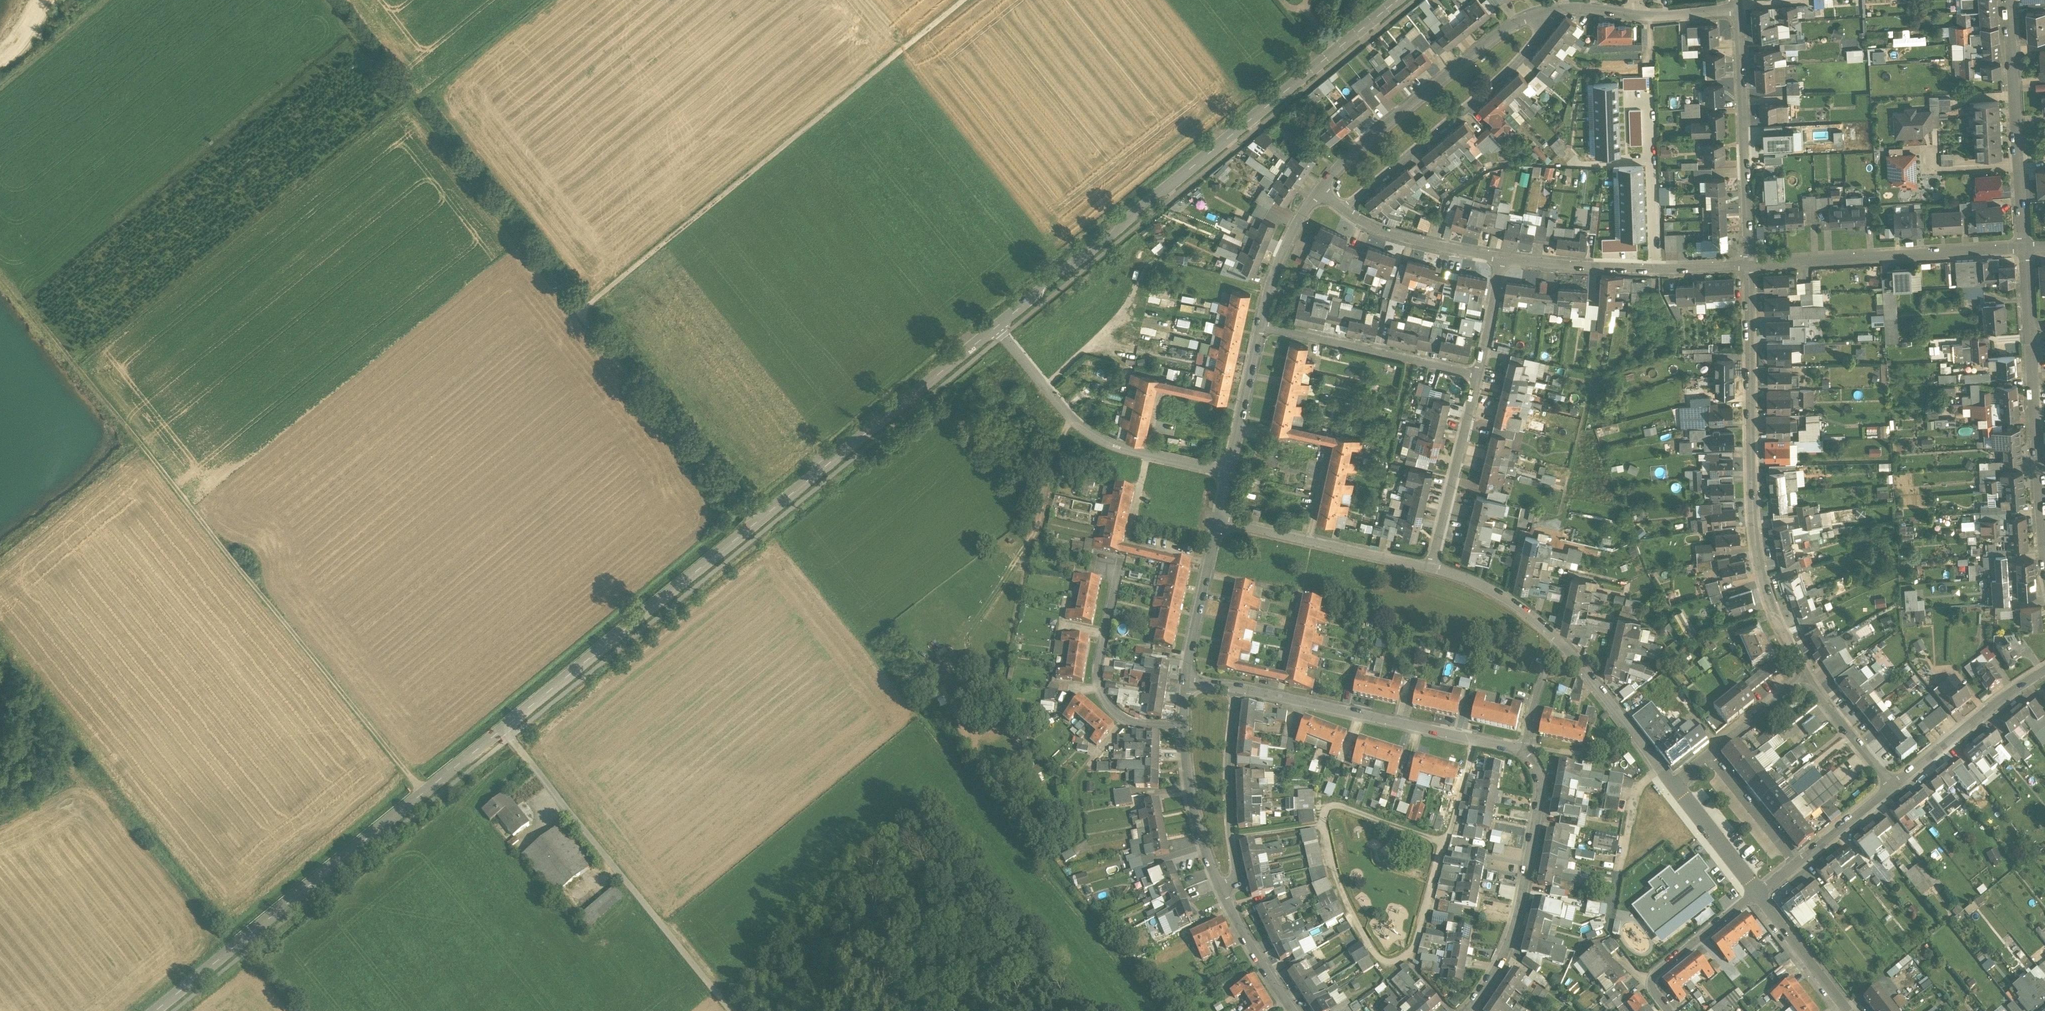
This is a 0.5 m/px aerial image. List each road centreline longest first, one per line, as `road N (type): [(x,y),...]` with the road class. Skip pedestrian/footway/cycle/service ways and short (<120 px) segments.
road 1 (tertiary): [(157,1010),(996,327)]
road 2 (track): [(758,521),(579,314),(964,0)]
road 3 (track): [(0,269),(425,792)]
road 4 (tertiary): [(996,327),(1397,0)]
road 5 (residential): [(1749,265),(1762,573),(1787,648),(1808,679)]
road 6 (track): [(328,0),(579,314)]
road 7 (residential): [(1635,15),(1605,8),(1515,23),(1321,189)]
road 8 (residential): [(1186,681),(1523,750)]
road 9 (residential): [(1186,728),(1213,864),(1297,1010)]
road 10 (residential): [(2025,248),(2044,553)]
road 11 (residential): [(1523,750),(1541,774),(1543,797),(1519,929),(1471,1010)]
road 12 (residential): [(2025,248),(1749,265)]
road 13 (track): [(563,803),(732,1010)]
road 14 (residential): [(1737,7),(1749,265)]
road 15 (residential): [(1186,728),(1126,722),(1108,711),(1098,686),(1126,548)]
road 16 (residential): [(2008,0),(2025,248)]
road 17 (residential): [(1749,265),(1507,258)]
road 18 (residential): [(1262,323),(1483,370)]
road 19 (residential): [(1434,567),(1220,520)]
road 20 (residential): [(1483,370),(1434,567)]
road 21 (residential): [(1507,258),(1409,239),(1321,189)]
road 22 (residential): [(996,327),(1081,424),(1146,454)]
road 23 (residential): [(1674,783),(1557,634)]
road 24 (residential): [(1896,788),(2044,672)]
road 25 (residential): [(1758,893),(1896,788)]
road 26 (residential): [(1668,1010),(1651,984),(1656,976),(1758,893)]
road 27 (residential): [(1674,783),(1808,679)]
road 28 (track): [(410,104),(539,0)]
road 29 (residential): [(1220,520),(1186,681)]
road 30 (residential): [(1262,323),(1229,473)]
road 31 (track): [(119,0),(0,97)]
road 32 (residential): [(1852,1010),(1758,893)]
road 33 (residential): [(1321,189),(1287,244),(1262,323)]
road 34 (residential): [(1557,634),(1510,599),(1434,567)]
road 35 (residential): [(1808,679),(1896,788)]
road 36 (residential): [(1758,893),(1674,783)]
road 37 (residential): [(1557,634),(1523,750)]

